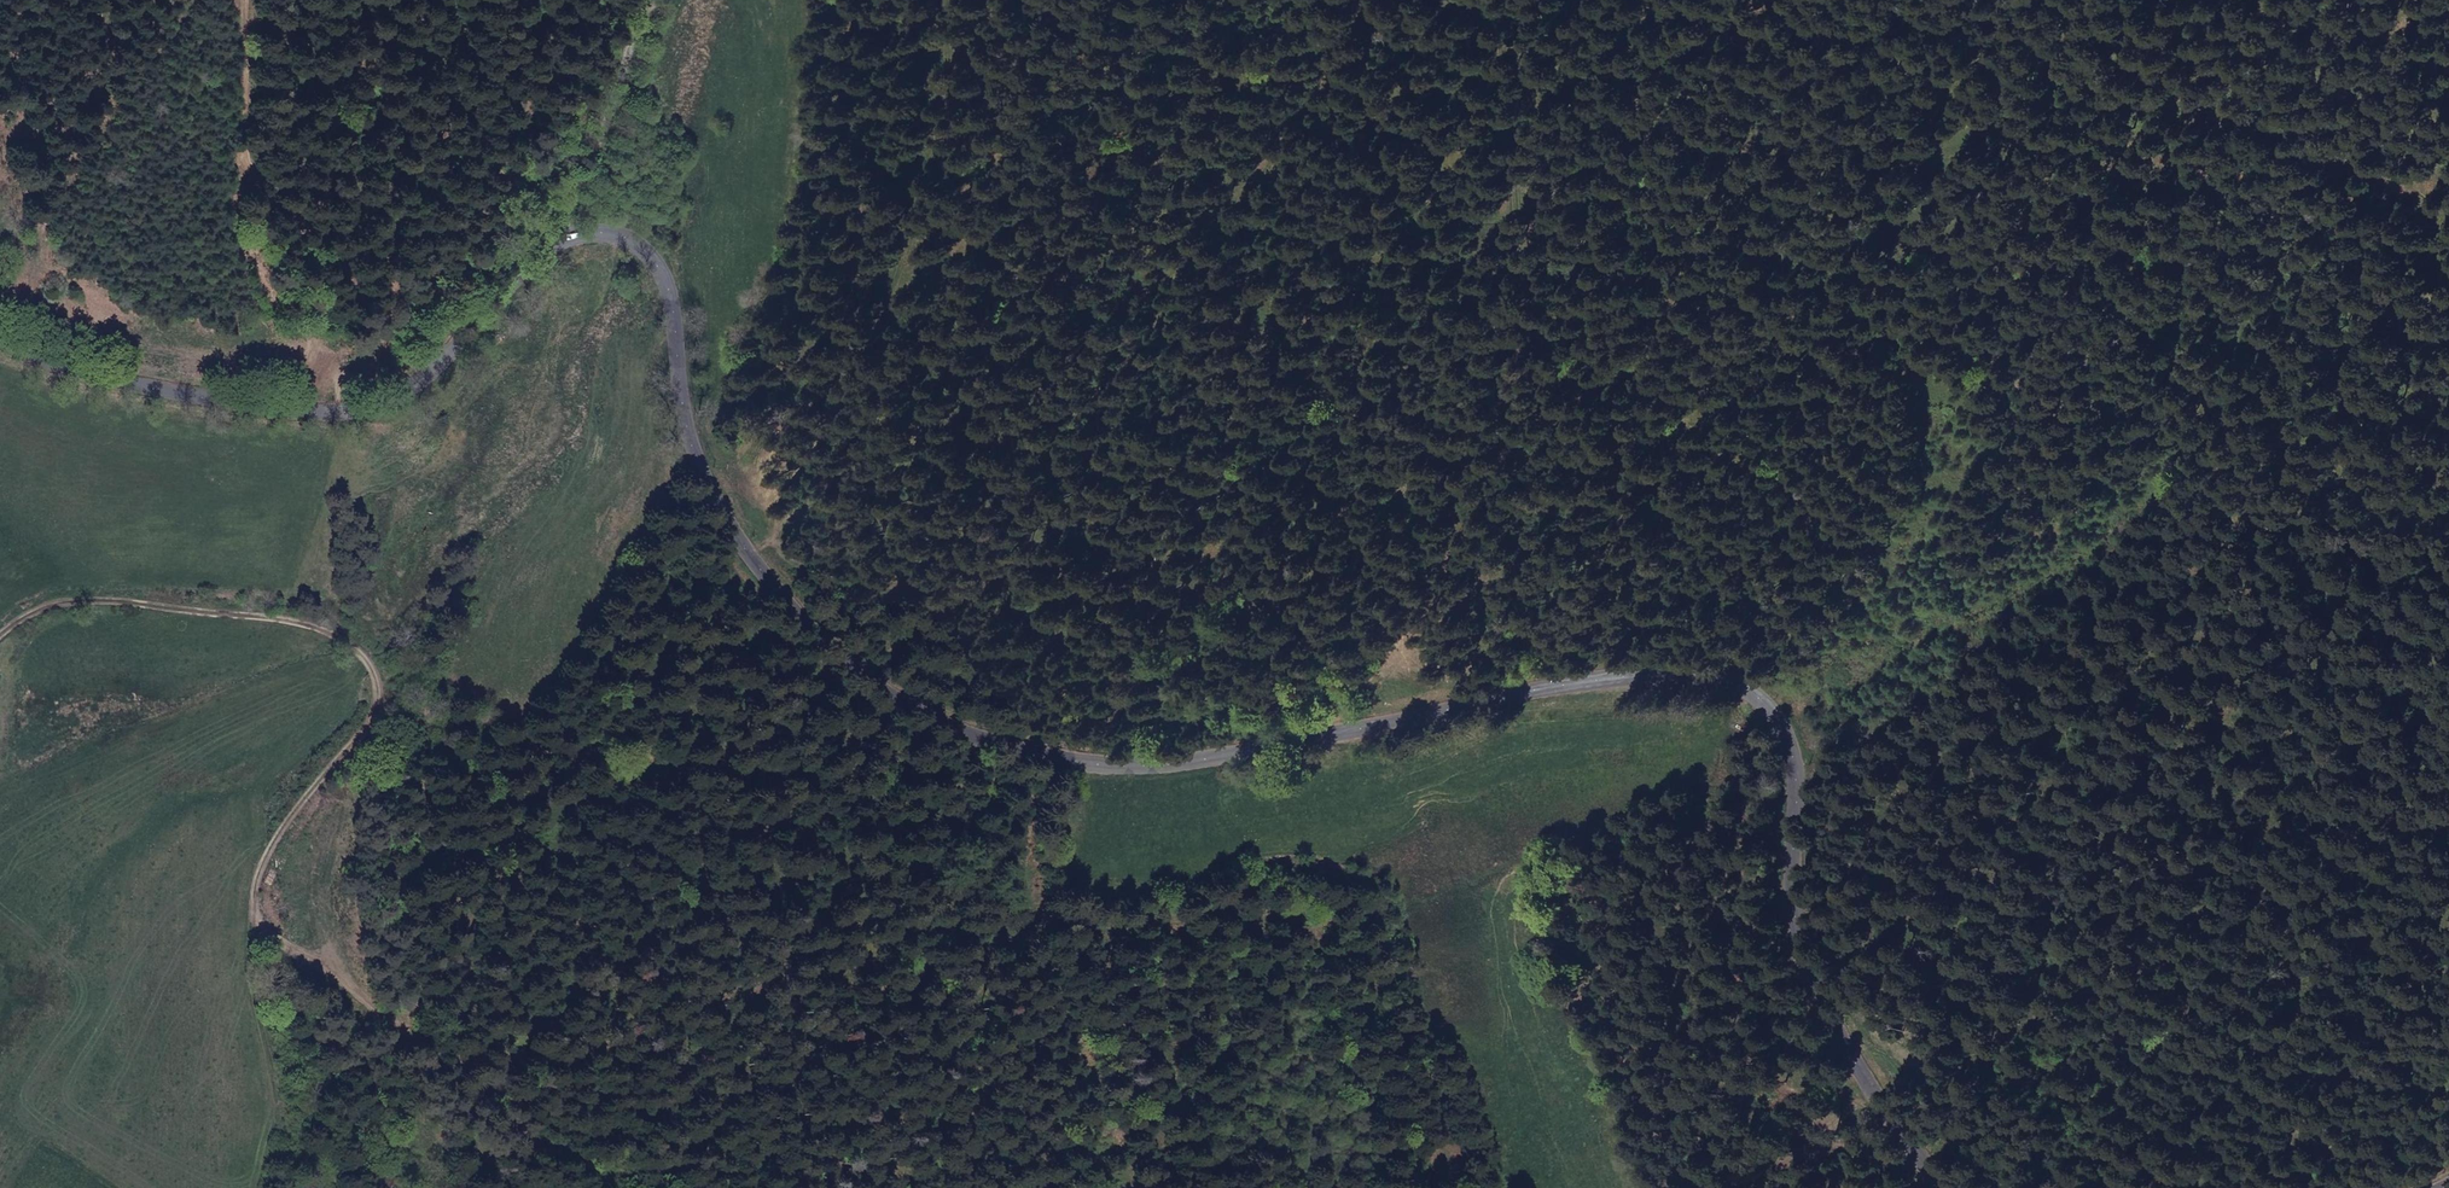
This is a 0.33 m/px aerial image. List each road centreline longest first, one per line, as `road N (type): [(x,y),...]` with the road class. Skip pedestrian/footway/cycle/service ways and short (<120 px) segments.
road 1 (tertiary): [(0,347),(56,377),(245,404),(347,405),(425,375),(540,253),(586,235),(627,238),(668,279),(692,443),(736,534),(817,634),(912,703),(1064,764),(1140,771),(1641,665),(1740,687),(1784,740),(1796,798),(1787,876),(1806,976),(1945,1187)]
road 2 (track): [(0,641),(17,624),(78,602),(288,618),(361,656),(383,691),(275,850),(270,926),(495,1118),(637,1187)]
road 3 (track): [(347,405),(259,308),(260,0)]

